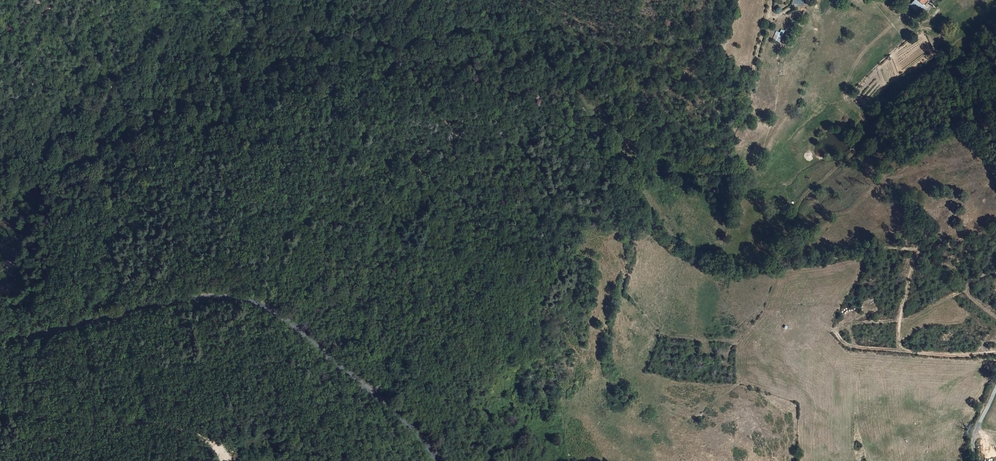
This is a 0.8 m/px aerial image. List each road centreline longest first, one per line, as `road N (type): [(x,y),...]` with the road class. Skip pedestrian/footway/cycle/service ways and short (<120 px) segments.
road 1 (tertiary): [(437,460),(395,412),(298,328),(258,305),(196,299),(0,341)]
road 2 (track): [(226,460),(182,428),(0,411)]
road 3 (track): [(918,250),(900,336),(904,351),(995,351)]

